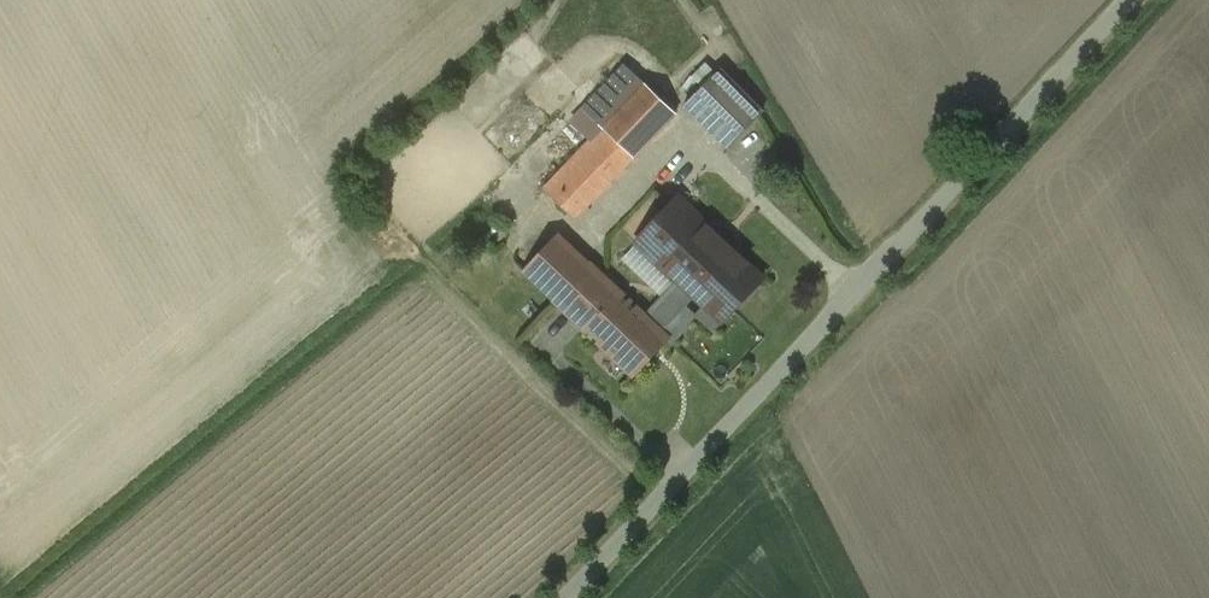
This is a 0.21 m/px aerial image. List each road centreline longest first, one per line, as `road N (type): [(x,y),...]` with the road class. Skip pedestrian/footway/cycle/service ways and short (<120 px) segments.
road 1 (unclassified): [(568,597),(1126,0)]
road 2 (track): [(0,476),(262,369)]

